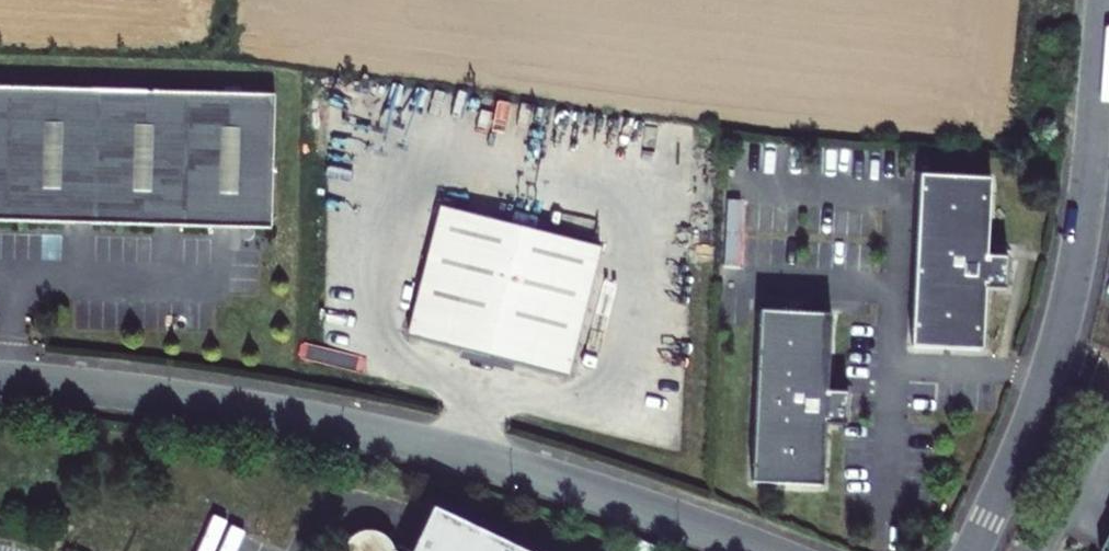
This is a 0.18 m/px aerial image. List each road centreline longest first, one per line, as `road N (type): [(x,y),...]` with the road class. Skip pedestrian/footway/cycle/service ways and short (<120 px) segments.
road 1 (unclassified): [(0,381),(219,402),(416,441),(589,488),(765,550)]
road 2 (unclassified): [(1106,0),(1074,296),(1042,398),(973,550)]

